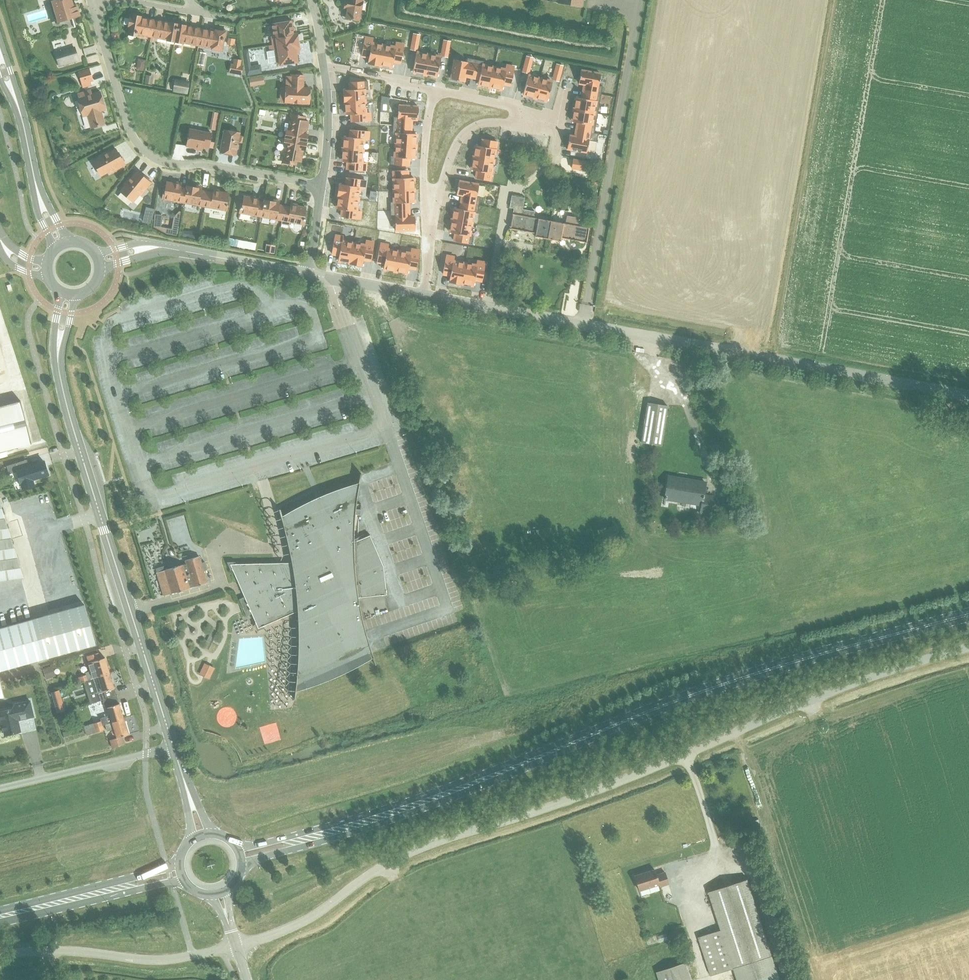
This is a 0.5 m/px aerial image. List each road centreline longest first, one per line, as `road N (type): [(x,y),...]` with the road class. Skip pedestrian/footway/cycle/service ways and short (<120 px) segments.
road 1 (unclassified): [(236,946),(295,926),(383,866),(878,673),(968,649)]
road 2 (primary): [(968,614),(734,681),(415,805),(240,855)]
road 3 (secondary): [(174,747),(61,383),(68,294)]
road 4 (residential): [(321,185),(173,164),(144,150),(128,125),(93,6)]
road 5 (residential): [(582,326),(640,0)]
road 6 (unclassified): [(968,395),(690,345)]
road 7 (unclassified): [(0,958),(40,950),(158,960),(236,946)]
road 8 (residential): [(308,274),(153,247),(99,261)]
road 9 (residential): [(451,96),(436,158),(423,296)]
road 10 (secondary): [(61,244),(45,213),(0,54)]
road 11 (primary): [(180,872),(0,915)]
road 12 (residential): [(582,326),(423,296)]
road 13 (track): [(0,790),(145,755)]
road 14 (residential): [(324,68),(451,96)]

